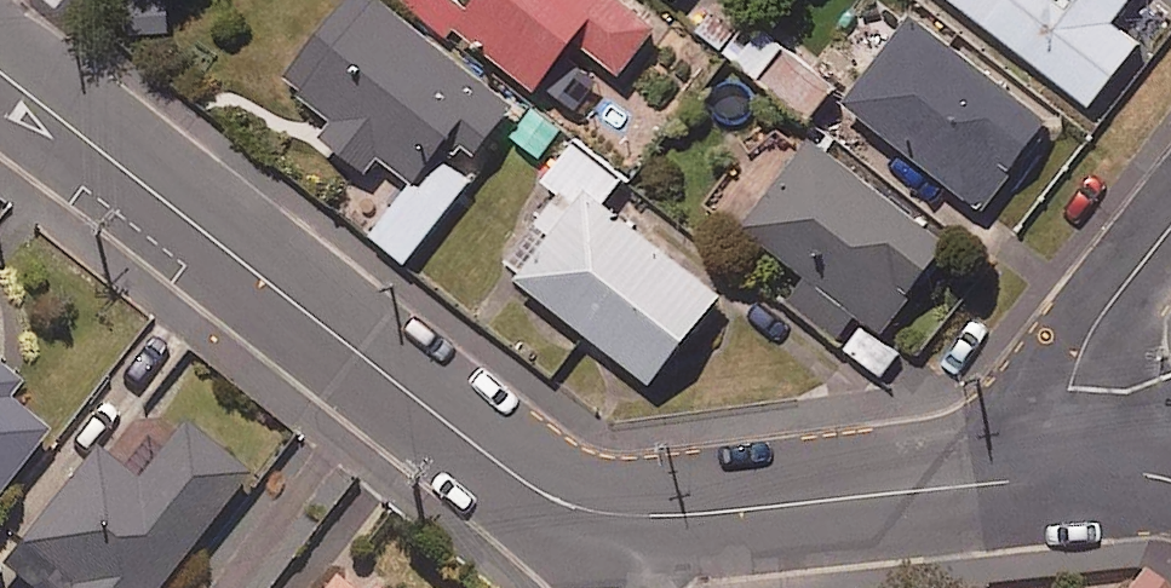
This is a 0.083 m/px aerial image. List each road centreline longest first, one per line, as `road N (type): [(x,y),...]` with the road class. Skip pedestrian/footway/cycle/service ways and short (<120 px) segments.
road 1 (residential): [(0,70),(515,474),(601,512)]
road 2 (residential): [(601,512),(680,513),(1066,473)]
road 3 (residential): [(1170,224),(1107,304),(1079,355),(1068,395),(1066,473)]

